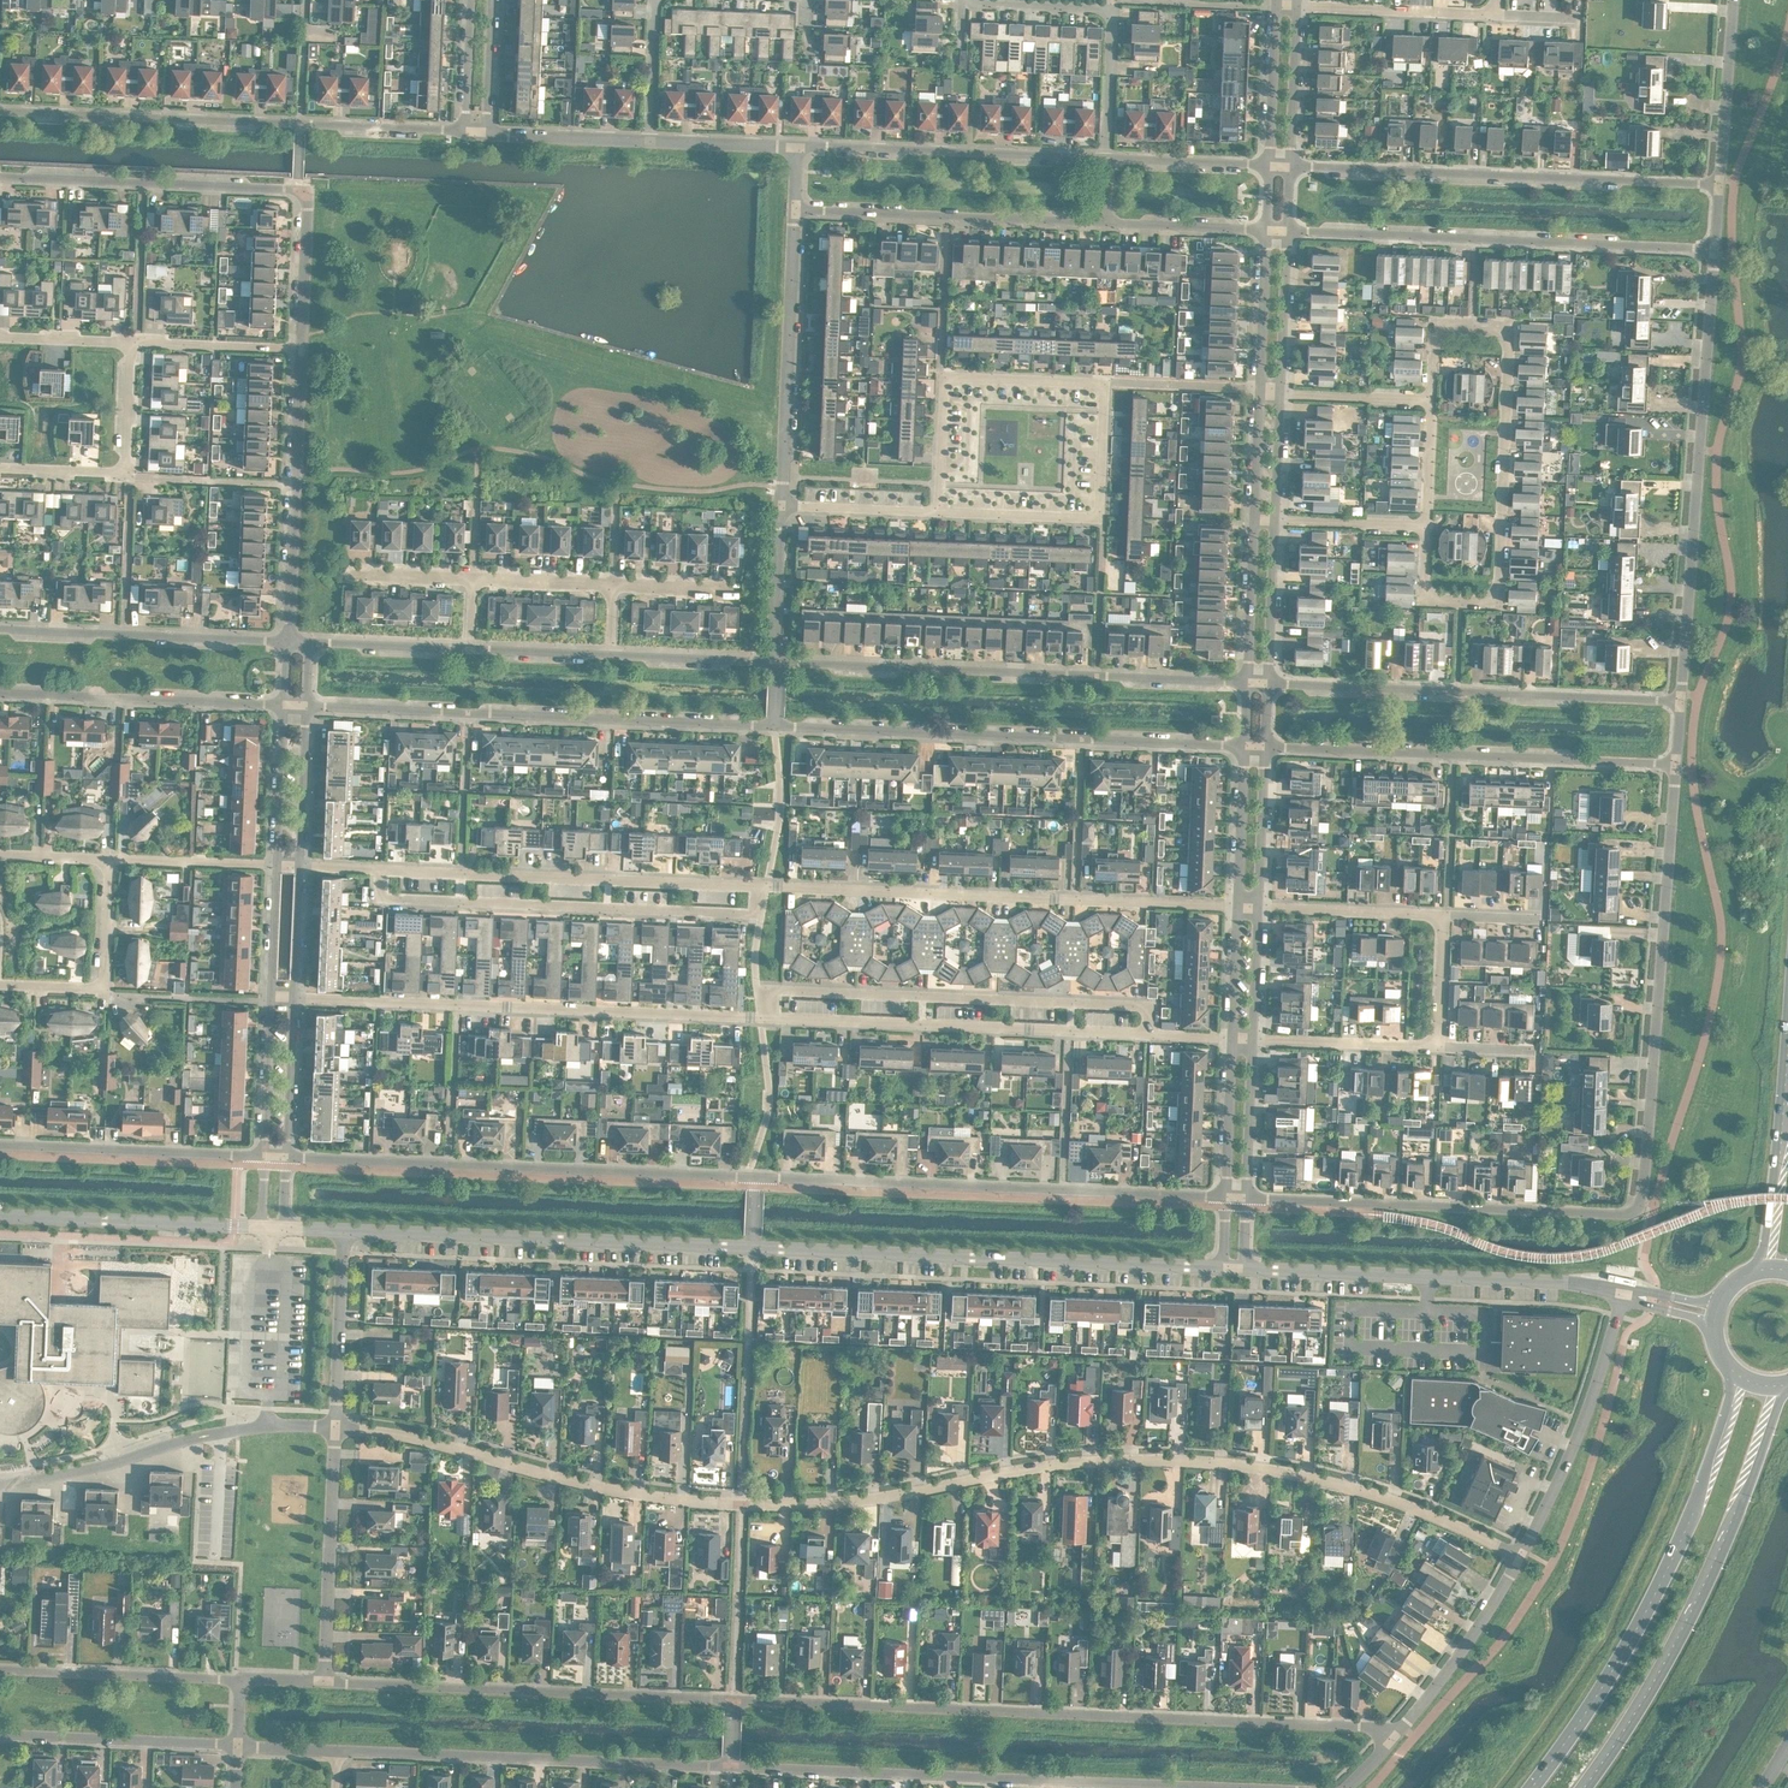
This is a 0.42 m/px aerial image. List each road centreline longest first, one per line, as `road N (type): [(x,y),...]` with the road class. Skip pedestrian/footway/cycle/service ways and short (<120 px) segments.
road 1 (residential): [(334,1429),(425,1440),(607,1489),(744,1504),(863,1500),(1112,1460),(1243,1466),(1355,1489),(1522,1556)]
road 2 (residential): [(1402,1729),(323,1686)]
road 3 (residential): [(1226,1197),(286,1157)]
road 4 (residential): [(341,1753),(1240,1787)]
road 5 (unclassified): [(1223,1268),(344,1231)]
road 6 (residential): [(1434,399),(1437,341),(1447,325),(1473,320),(1505,333),(1498,623),(1424,620),(1428,532)]
road 7 (residential): [(935,517),(1100,522),(1104,382),(945,377),(938,484)]
road 8 (residential): [(773,1019),(292,998)]
road 9 (residential): [(1248,683),(774,663)]
road 10 (residential): [(1239,906),(768,886)]
road 11 (residential): [(305,706),(775,727)]
road 12 (residential): [(775,727),(1245,746)]
road 13 (residential): [(463,131),(0,111)]
road 14 (residential): [(300,349),(309,198),(298,190),(0,176)]
road 15 (residential): [(1681,701),(1714,250)]
road 16 (residential): [(378,870),(377,892),(385,901),(760,915),(768,886)]
road 17 (residential): [(1675,768),(1640,1203)]
road 18 (residential): [(1151,1035),(1152,1009),(773,992),(773,1019)]
road 19 (residential): [(1719,183),(1290,166)]
road 20 (residential): [(1287,231),(1714,250)]
road 21 (residential): [(1681,701),(1268,684)]
road 22 (residential): [(1265,747),(1675,768)]
road 23 (residential): [(1246,1198),(1616,1214),(1640,1203)]
road 24 (residential): [(768,886),(378,870)]
road 25 (unclassified): [(1623,1292),(1564,1282),(1244,1269)]
road 26 (residential): [(1151,1035),(773,1019)]
road 27 (primary): [(1714,1460),(1619,1660),(1531,1787)]
road 28 (primary): [(1582,1787),(1661,1673),(1751,1471)]
road 29 (residential): [(1106,158),(801,145)]
road 30 (residential): [(800,210),(1104,223)]
road 31 (residential): [(800,210),(782,508)]
road 32 (residential): [(289,641),(300,349)]
road 33 (residential): [(289,641),(0,629)]
road 34 (residential): [(0,693),(284,705)]
road 35 (residential): [(1522,1556),(1597,1384),(1623,1292)]
road 36 (residential): [(264,1156),(0,1145)]
road 37 (unclassified): [(261,1228),(0,1216)]
road 38 (residential): [(334,1429),(323,1686)]
road 39 (residential): [(0,468),(125,473),(131,342)]
road 40 (residential): [(241,1681),(0,1670)]
road 41 (residential): [(0,1734),(238,1745)]
road 42 (residential): [(0,984),(103,988),(109,858)]
road 43 (residential): [(1402,1729),(1455,1663),(1522,1556)]
road 44 (residential): [(1497,17),(1296,8)]
road 45 (residential): [(344,1231),(334,1429)]
road 46 (residential): [(1447,918),(1259,905)]
road 47 (residential): [(1253,1041),(1439,1047)]
road 48 (residential): [(1719,183),(1733,0)]
road 49 (residential): [(300,349),(131,342)]
road 50 (residential): [(277,866),(109,858)]
road 51 (residential): [(1271,165),(1106,158)]
road 52 (residential): [(774,663),(610,656)]
road 53 (residential): [(1104,223),(1268,230)]
road 54 (residential): [(470,649),(307,642)]
road 55 (residential): [(1280,393),(1287,231)]
road 56 (residential): [(1268,230),(1261,392)]
road 57 (residential): [(284,705),(277,866)]
road 58 (residential): [(299,867),(305,706)]
road 59 (primary): [(1787,1044),(1774,1204)]
road 60 (residential): [(1245,746),(1239,906)]
road 61 (residential): [(1255,524),(1248,683)]
road 62 (residential): [(647,139),(488,132)]
road 63 (residential): [(286,1157),(292,998)]
road 64 (residential): [(1233,1039),(1226,1197)]
road 65 (residential): [(1268,684),(1275,526)]
road 66 (residential): [(1259,905),(1265,747)]
road 67 (residential): [(1277,7),(1271,165)]
road 68 (residential): [(1290,166),(1296,8)]
road 69 (residential): [(1246,1198),(1253,1041)]
road 70 (residential): [(782,508),(774,663)]
road 71 (residential): [(271,1001),(264,1156)]
road 72 (residential): [(1280,393),(1434,399)]
road 73 (residential): [(801,145),(647,139)]
road 74 (residential): [(782,508),(935,517)]
road 75 (residential): [(1428,532),(1275,526)]
road 76 (residential): [(963,7),(1113,13)]
road 77 (residential): [(1106,158),(1113,13)]
road 78 (primary): [(1713,1323),(1732,1392),(1714,1460)]
road 79 (residential): [(610,656),(470,649)]
road 80 (residential): [(647,139),(654,0)]
road 81 (residential): [(613,584),(474,579)]
road 82 (residential): [(1253,1041),(1259,905)]
road 83 (residential): [(277,866),(271,1001)]
road 84 (residential): [(1239,906),(1233,1039)]
road 85 (residential): [(1428,532),(1434,399)]
road 86 (residential): [(1275,526),(1280,393)]
road 87 (residential): [(1261,392),(1255,524)]
road 88 (residential): [(488,132),(494,0)]
road 89 (residential): [(292,998),(299,867)]
road 90 (residential): [(468,0),(463,131)]
road 91 (residential): [(131,342),(0,337)]
road 92 (residential): [(204,1436),(334,1429)]
road 93 (residential): [(1439,1047),(1447,918)]
road 94 (residential): [(474,579),(345,573)]
road 95 (residential): [(742,583),(613,584)]

